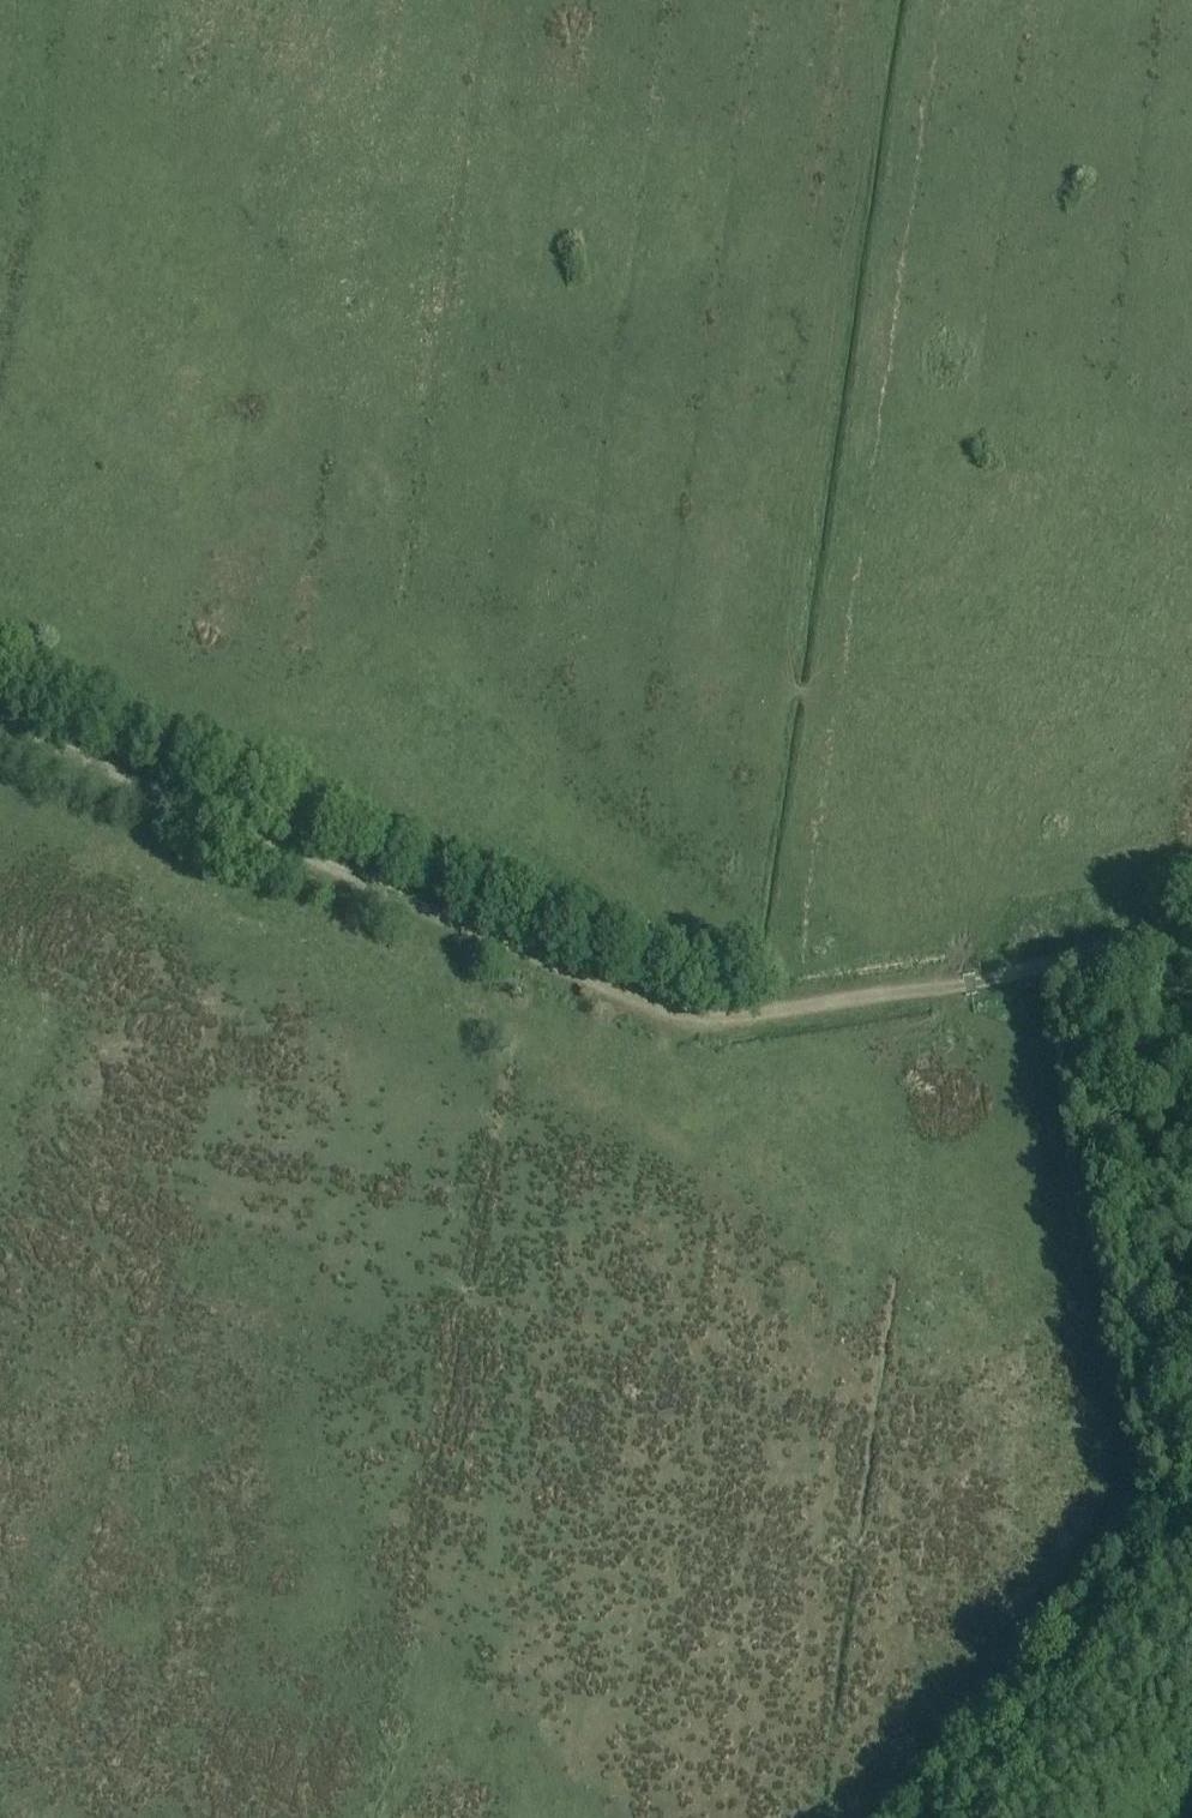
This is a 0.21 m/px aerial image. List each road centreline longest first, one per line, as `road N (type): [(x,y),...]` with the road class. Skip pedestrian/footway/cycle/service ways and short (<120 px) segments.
road 1 (track): [(1191,942),(710,1020),(649,1007),(0,723)]

